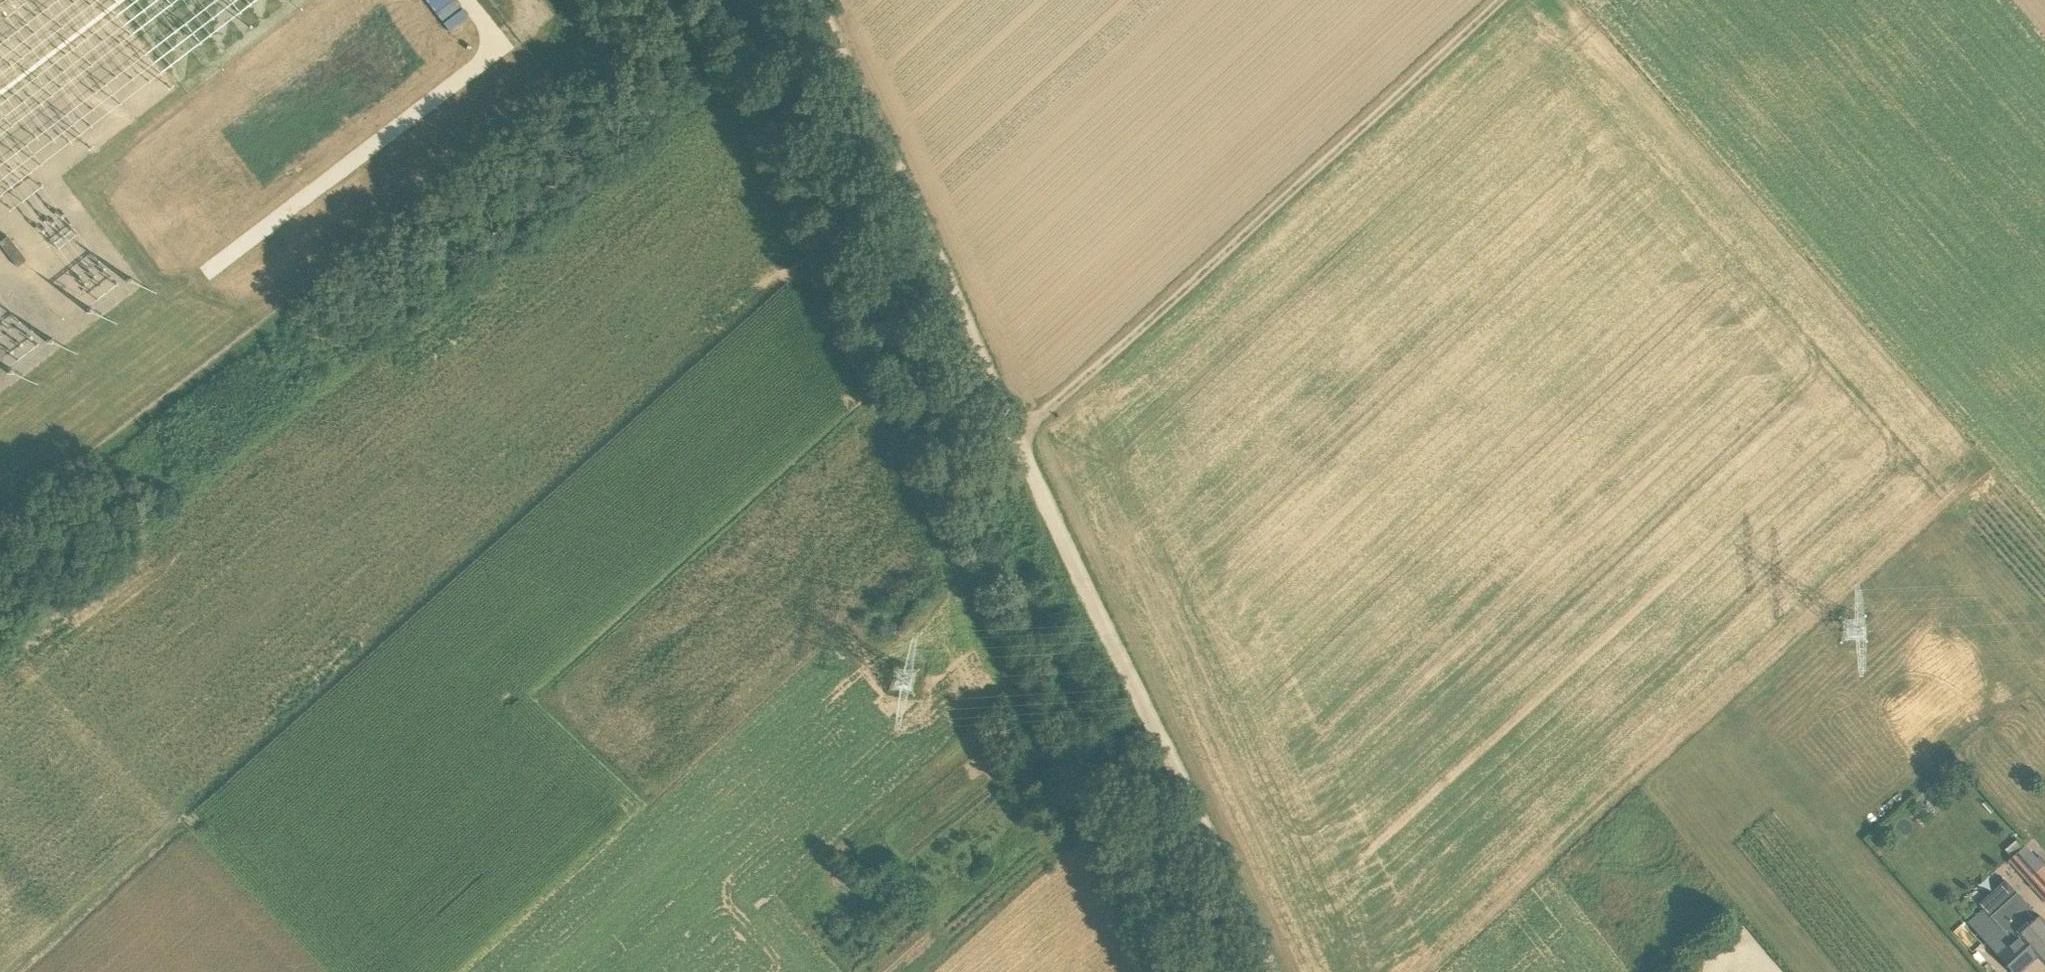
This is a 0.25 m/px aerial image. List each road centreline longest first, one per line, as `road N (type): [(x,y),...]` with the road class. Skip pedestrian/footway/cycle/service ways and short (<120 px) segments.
road 1 (track): [(687,0),(1157,971)]
road 2 (track): [(1270,971),(801,0)]
road 3 (track): [(1015,439),(1504,0)]

